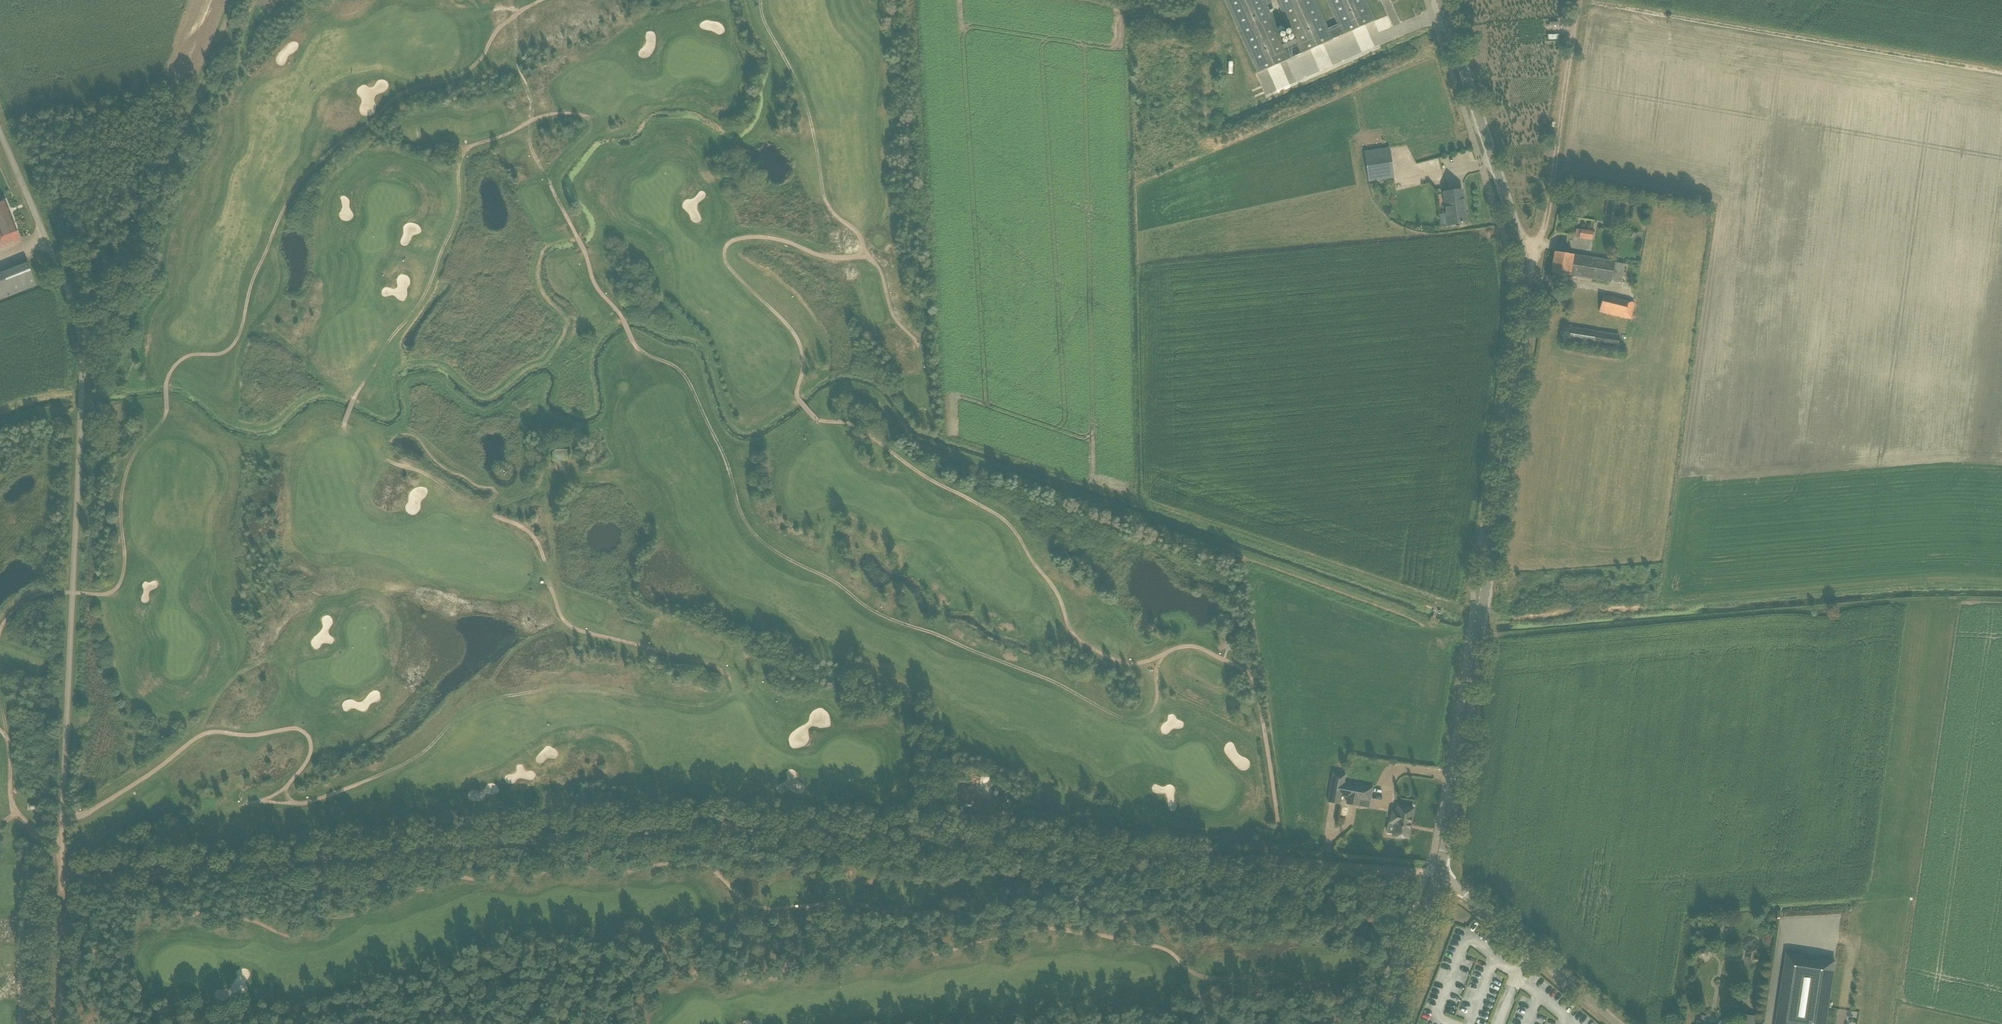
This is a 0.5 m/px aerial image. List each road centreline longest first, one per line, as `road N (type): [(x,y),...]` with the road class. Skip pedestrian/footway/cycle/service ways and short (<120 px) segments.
road 1 (track): [(1263,859),(675,823),(193,869),(59,872)]
road 2 (unclassified): [(56,1023),(82,330),(0,135)]
road 3 (tertiary): [(1437,873),(1525,321),(1526,278),(1438,0)]
road 4 (track): [(82,330),(121,290),(240,0)]
road 5 (track): [(1513,256),(1544,234),(1581,0)]
road 6 (unclassified): [(1615,1023),(1437,873)]
road 7 (track): [(1353,1023),(1365,981),(1348,928),(1280,891),(1265,877),(1263,859)]
road 8 (track): [(1263,859),(1427,871)]
road 9 (tertiary): [(1382,1023),(1437,873)]
road 10 (track): [(134,1023),(109,990),(81,911),(59,889)]

